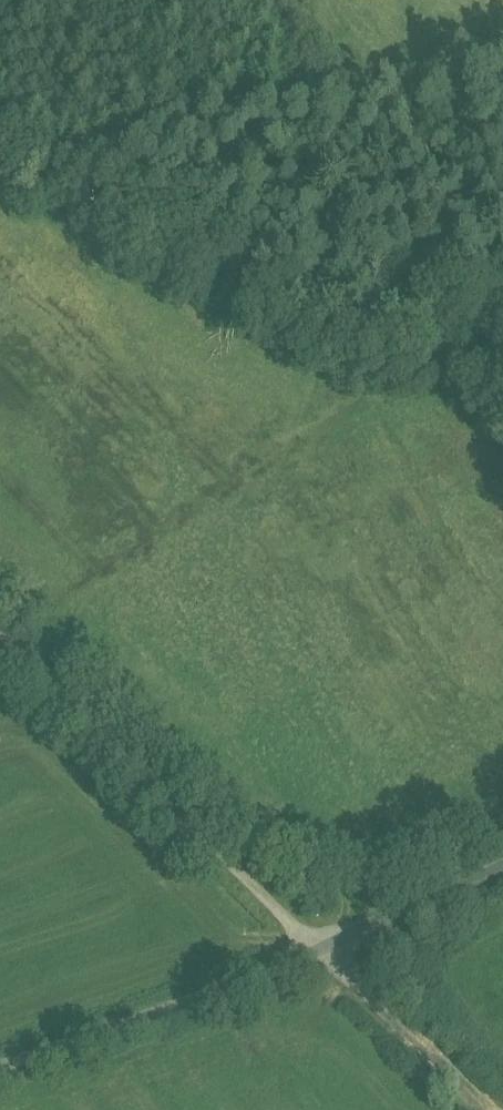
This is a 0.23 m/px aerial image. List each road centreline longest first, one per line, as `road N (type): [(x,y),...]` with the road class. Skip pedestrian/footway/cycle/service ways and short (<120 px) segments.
road 1 (unclassified): [(502,865),(280,965),(0,1067)]
road 2 (track): [(314,949),(0,620)]
road 3 (track): [(314,949),(482,1109)]

